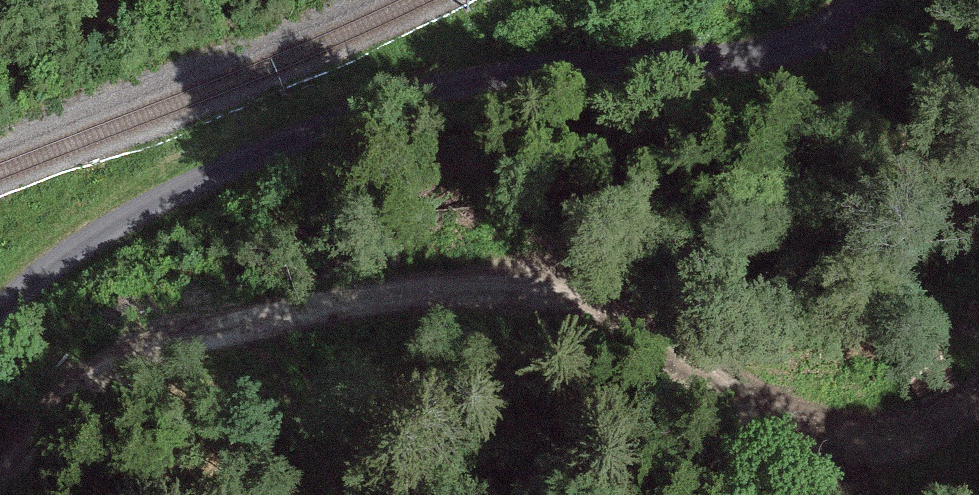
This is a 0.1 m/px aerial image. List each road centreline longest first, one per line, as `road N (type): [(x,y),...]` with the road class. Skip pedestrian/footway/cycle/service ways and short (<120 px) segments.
road 1 (track): [(978,432),(936,450),(858,456),(600,300),(515,280),(419,282),(188,339),(94,383),(44,428),(0,494)]
road 2 (track): [(873,0),(766,58),(538,80),(453,95),(324,136),(161,206),(85,252),(0,320)]

